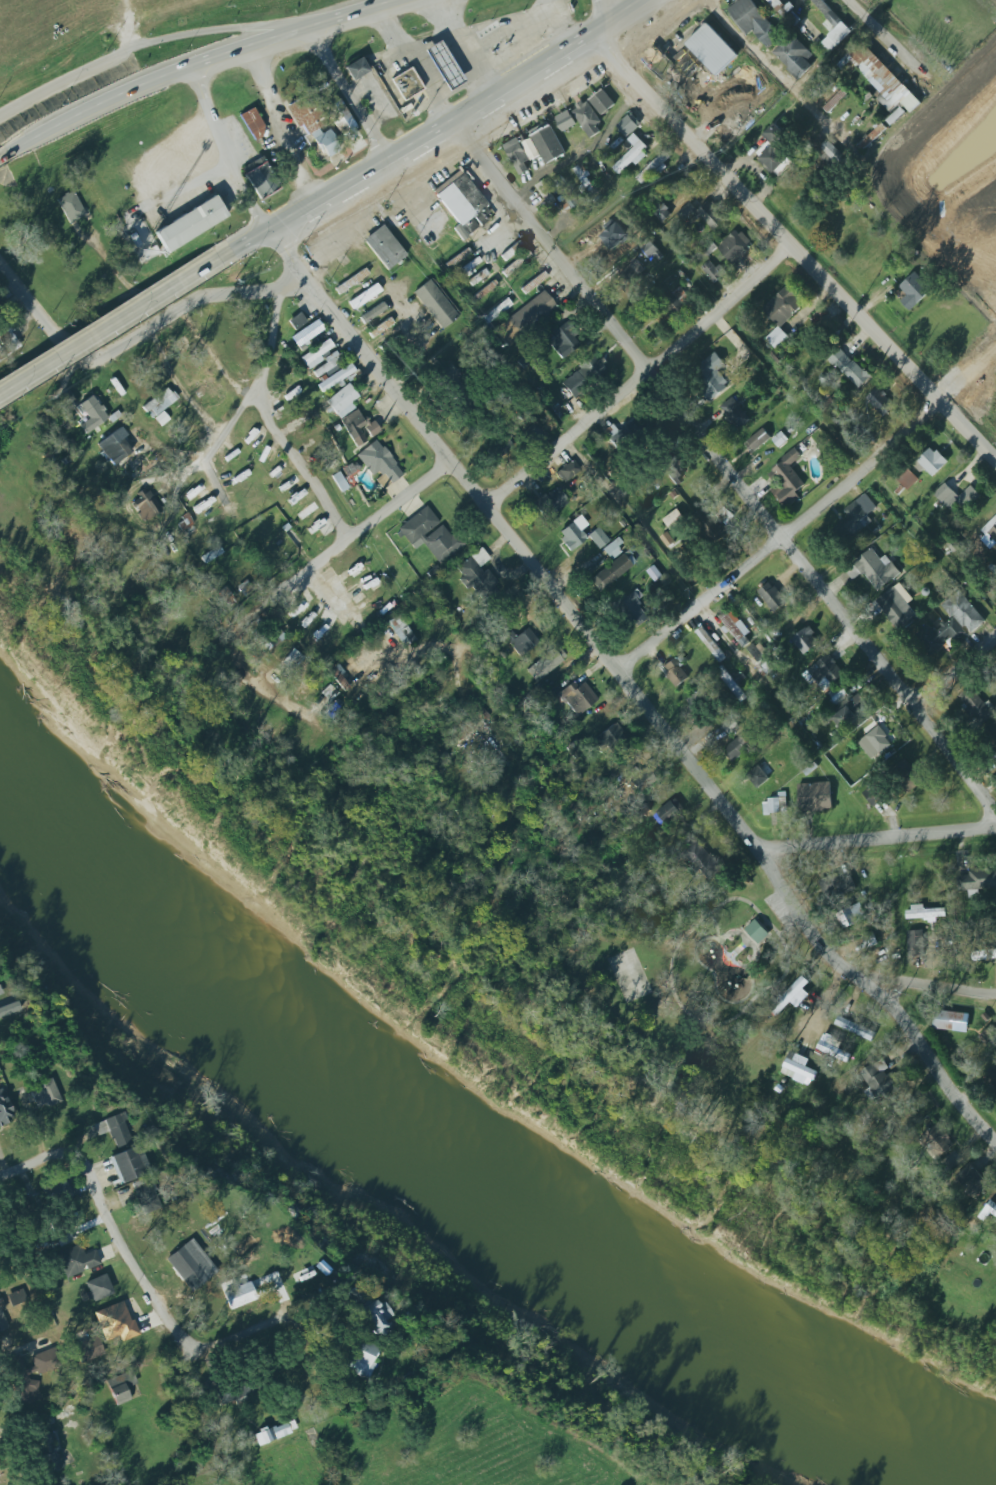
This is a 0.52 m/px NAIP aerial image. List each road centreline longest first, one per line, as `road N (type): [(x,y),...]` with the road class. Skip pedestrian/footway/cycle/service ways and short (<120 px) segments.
road 1 (residential): [(995,1141),(956,1108),(877,984),(819,943),(623,670),(301,277)]
road 2 (residential): [(995,816),(450,120)]
road 3 (residential): [(549,586),(461,647),(372,666),(325,738),(268,694),(231,650),(237,626),(272,594),(448,461)]
road 4 (residential): [(995,458),(590,29)]
road 5 (primary): [(401,0),(166,74),(1,155)]
road 6 (residential): [(623,670),(941,401)]
road 7 (residential): [(485,506),(792,245)]
road 8 (residential): [(91,1174),(123,1257),(189,1354),(349,1282)]
road 9 (primary): [(270,228),(590,29)]
road 10 (tertiary): [(301,277),(279,290),(202,296),(83,360),(0,263)]
road 11 (residential): [(178,310),(228,381),(260,406),(347,537)]
road 12 (primary): [(0,394),(216,260)]
road 13 (residential): [(757,848),(995,830)]
road 14 (residential): [(724,178),(873,22)]
road 15 (primary): [(335,18),(189,33),(127,49)]
road 16 (tertiary): [(0,115),(127,49)]

